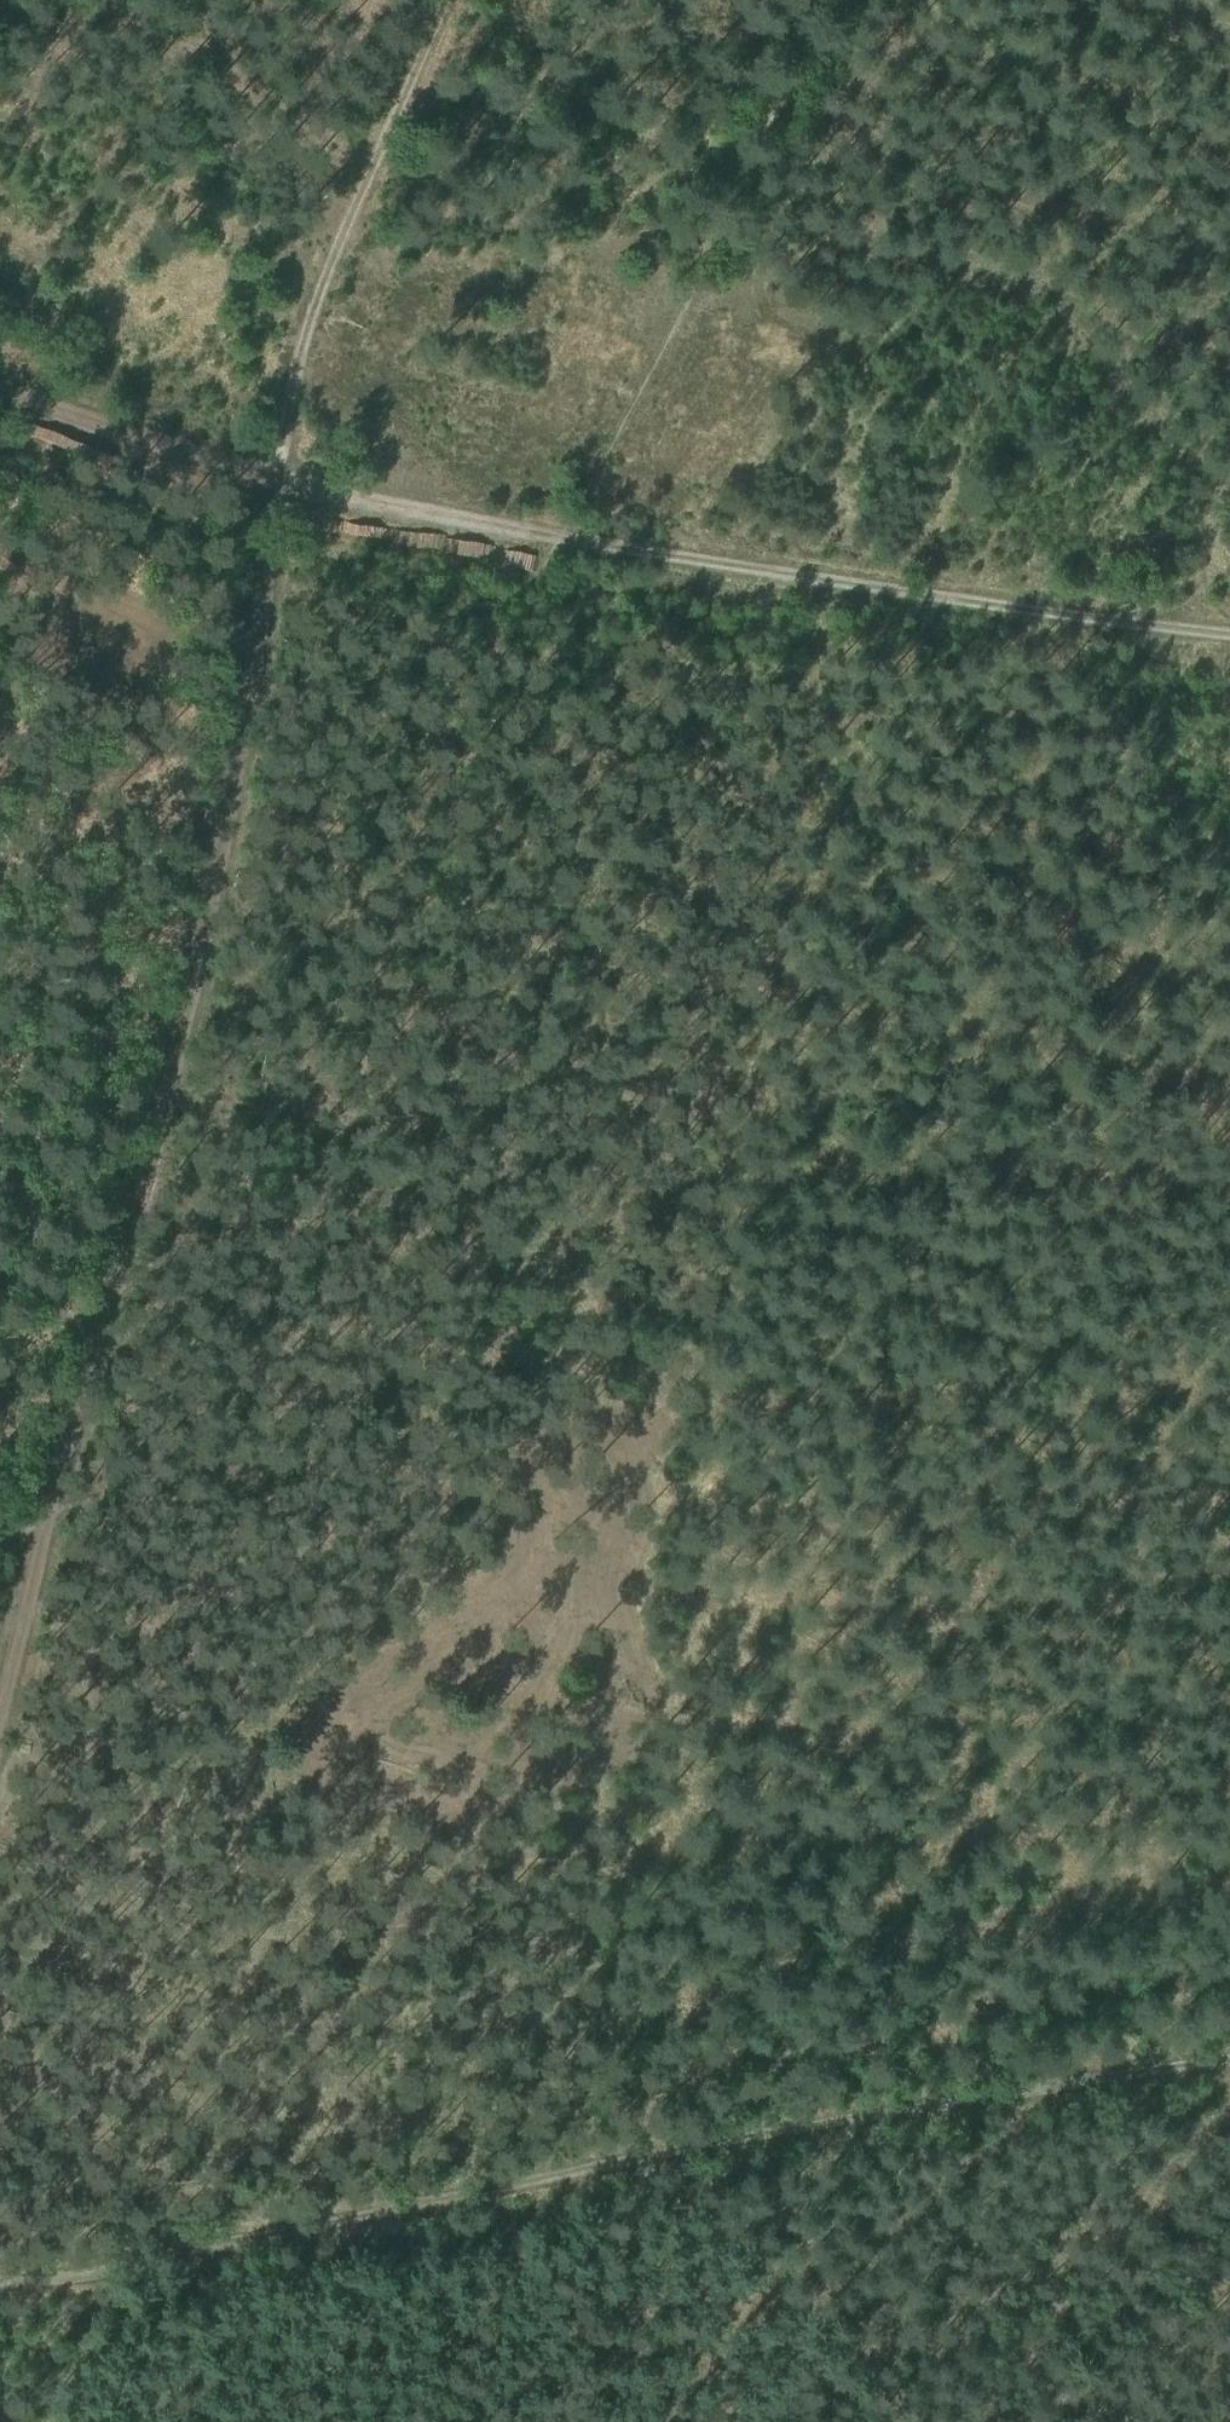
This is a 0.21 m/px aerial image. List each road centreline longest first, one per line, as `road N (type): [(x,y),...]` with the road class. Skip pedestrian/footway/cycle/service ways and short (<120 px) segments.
road 1 (track): [(448,0),(315,305),(207,917),(22,1543)]
road 2 (track): [(0,369),(281,479),(424,512),(1003,607),(1229,630)]
road 3 (track): [(1229,2088),(35,2280)]

